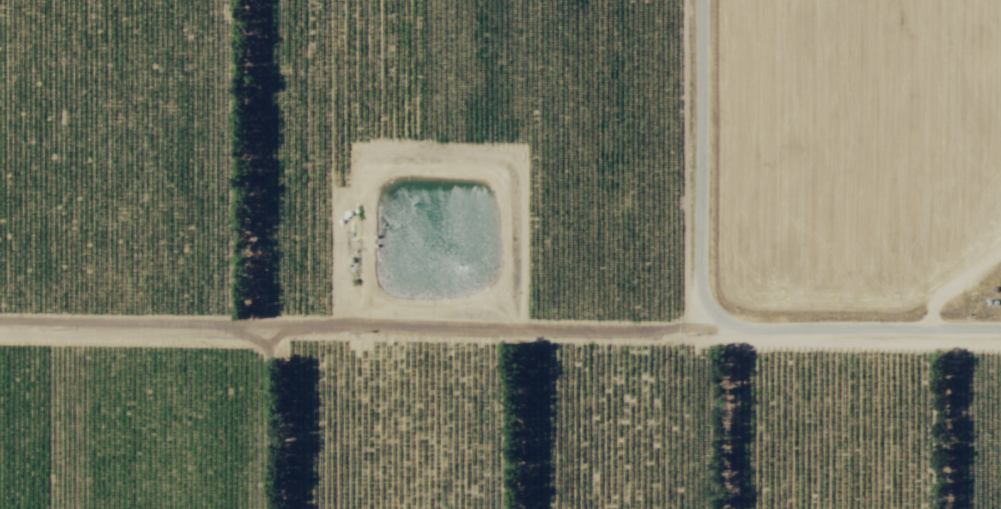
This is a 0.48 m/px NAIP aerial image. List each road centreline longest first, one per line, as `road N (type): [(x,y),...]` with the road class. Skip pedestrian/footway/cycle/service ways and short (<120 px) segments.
road 1 (track): [(718,328),(0,328)]
road 2 (tertiary): [(718,328),(705,263),(704,0)]
road 3 (tertiary): [(1000,330),(718,328)]
road 4 (track): [(281,508),(279,331)]

